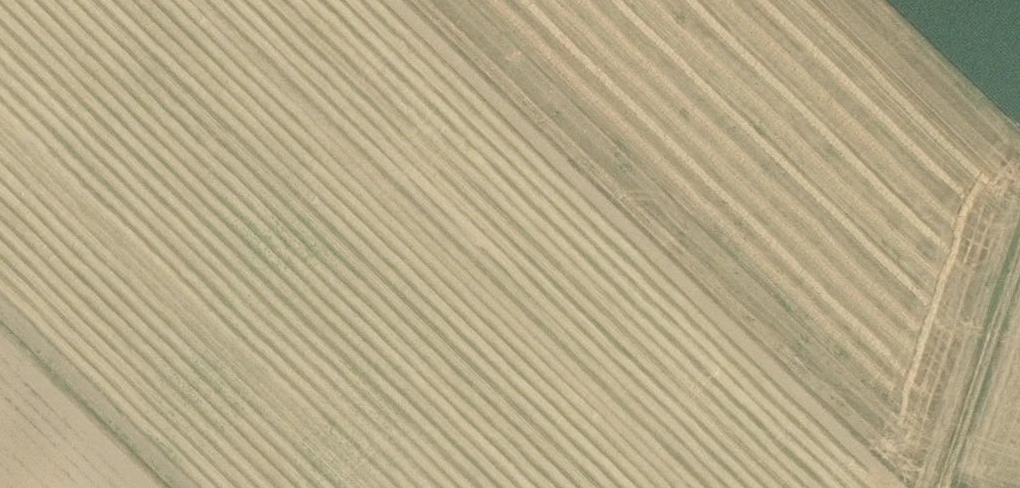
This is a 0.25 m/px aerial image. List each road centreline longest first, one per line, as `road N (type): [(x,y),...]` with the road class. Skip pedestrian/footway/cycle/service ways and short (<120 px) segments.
road 1 (track): [(1019,254),(944,487)]
road 2 (track): [(170,487),(0,323)]

